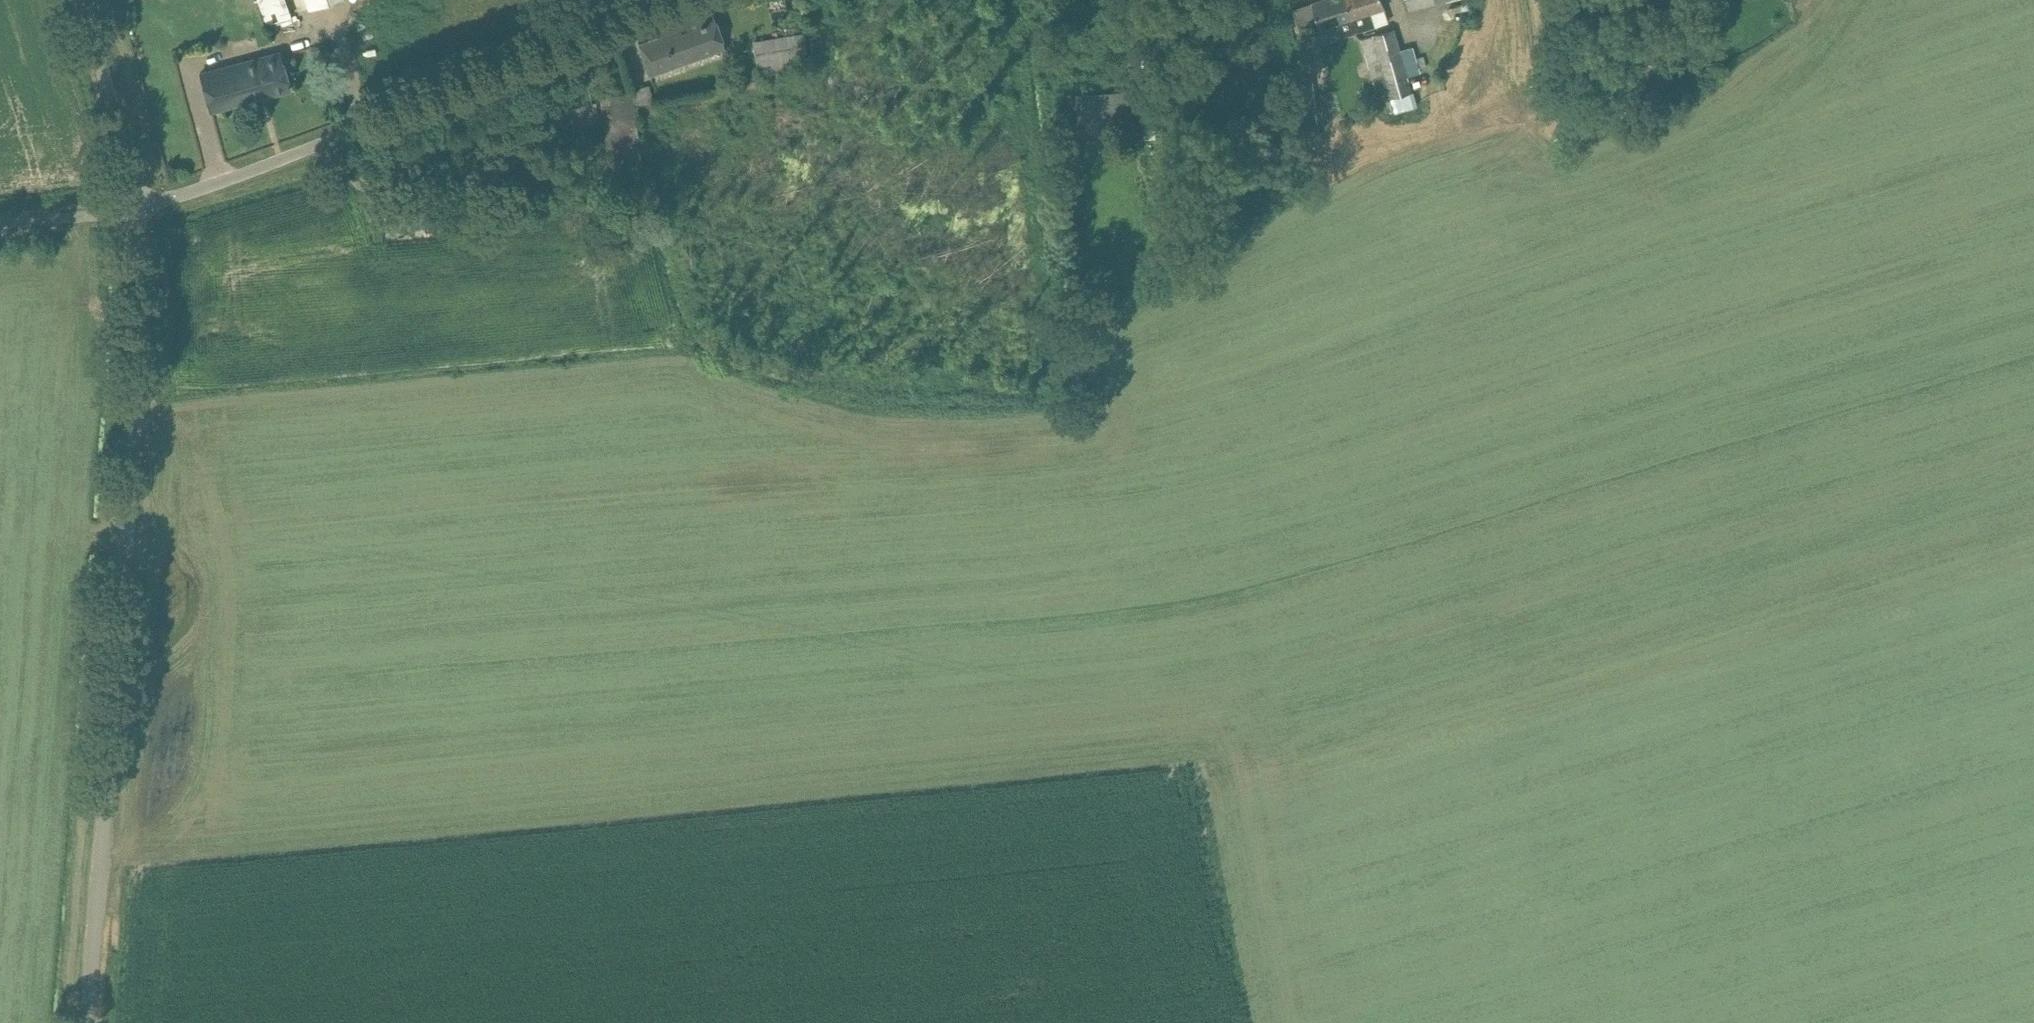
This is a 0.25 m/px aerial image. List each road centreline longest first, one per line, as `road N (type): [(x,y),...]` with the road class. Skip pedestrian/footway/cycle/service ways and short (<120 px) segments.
road 1 (unclassified): [(87,1022),(141,363),(134,211)]
road 2 (unclassified): [(134,211),(692,0)]
road 3 (unclassified): [(134,211),(80,0)]
road 4 (unclassified): [(0,224),(134,211)]

